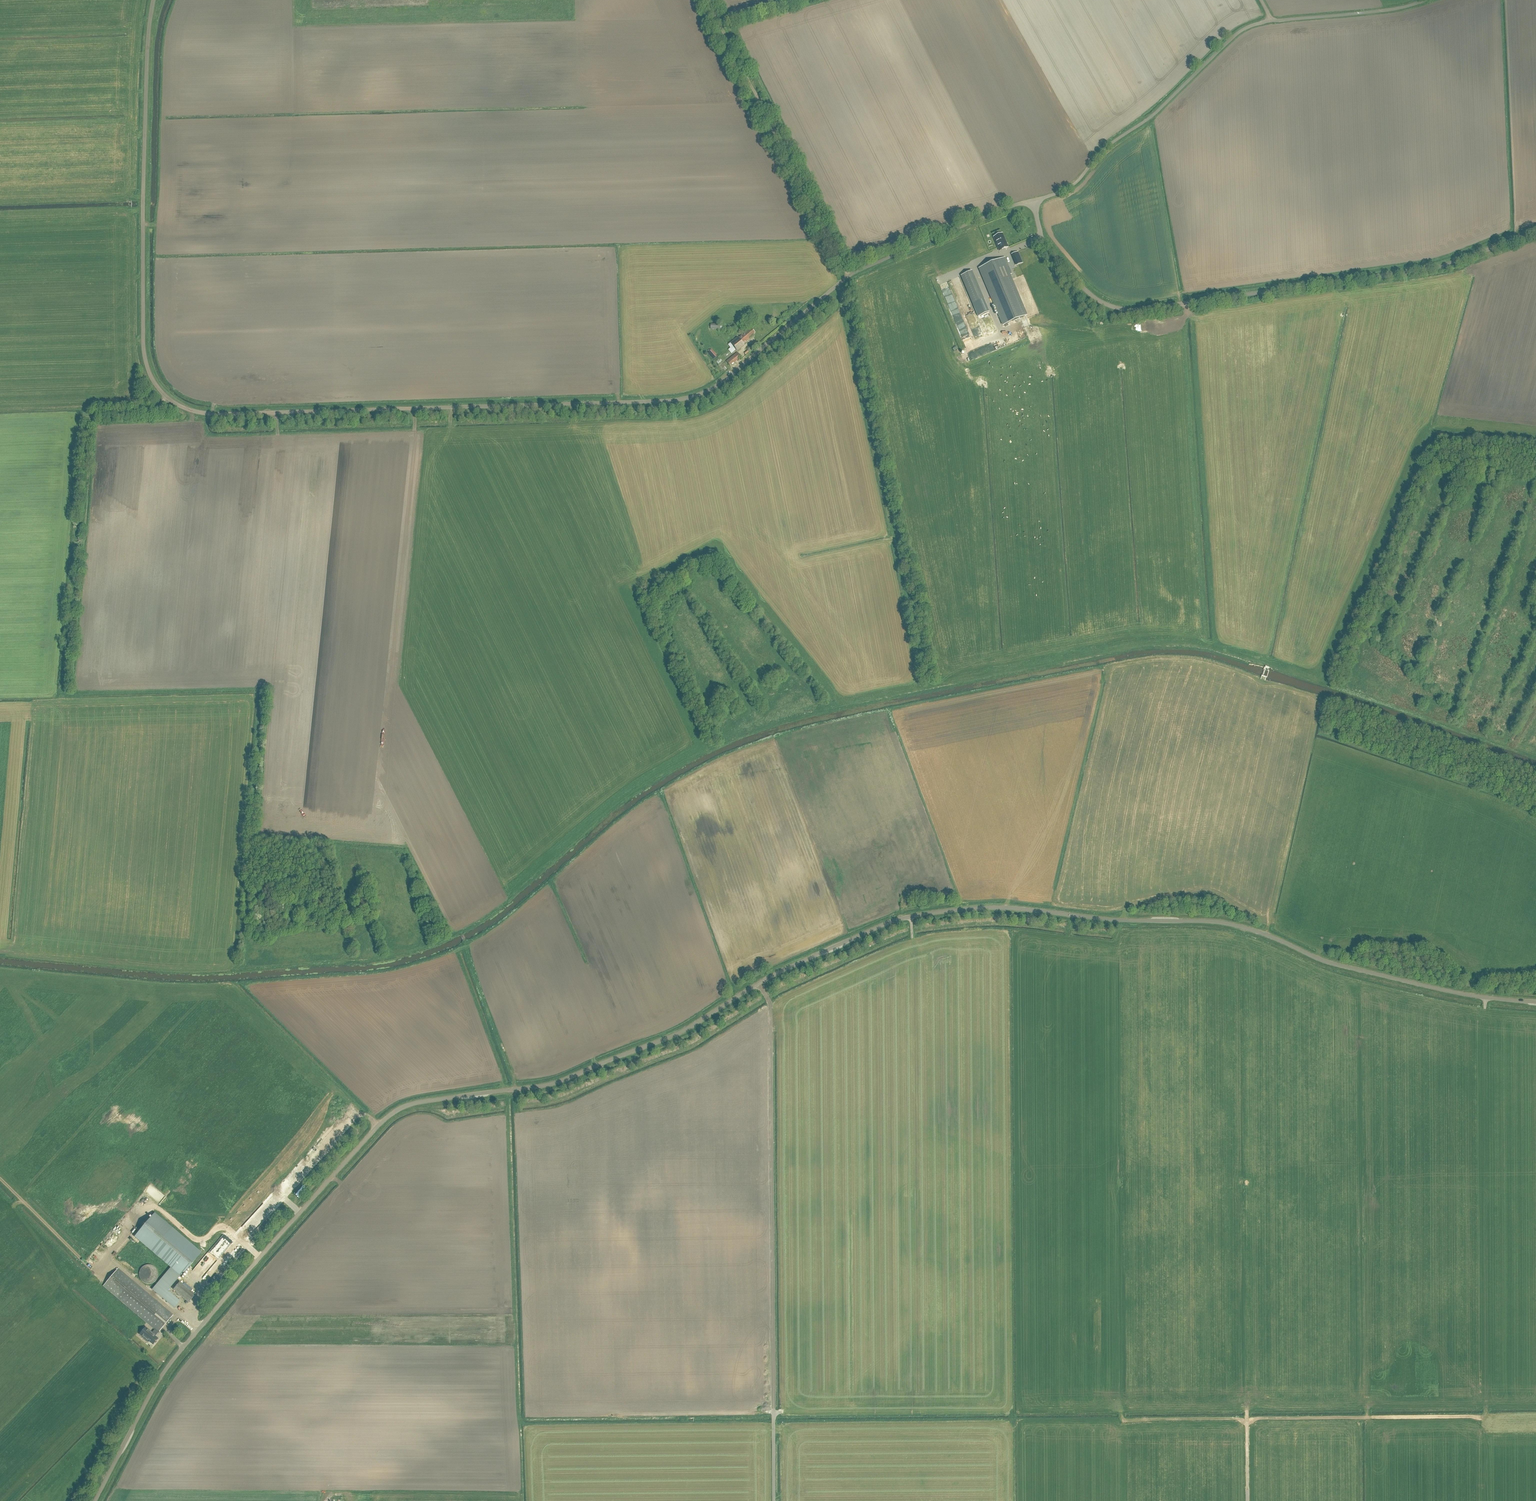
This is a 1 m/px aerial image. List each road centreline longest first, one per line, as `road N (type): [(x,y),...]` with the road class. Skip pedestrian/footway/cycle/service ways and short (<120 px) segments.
road 1 (unclassified): [(95,1500),(165,1371),(389,1116),(419,1102),(559,1081),(679,1033),(767,979),(887,924),(1001,908),(1211,921),(1362,971),(1535,1002)]
road 2 (unclassified): [(1035,200),(848,274),(718,385),(686,399),(191,411),(162,394),(144,353),(154,0)]
road 3 (track): [(162,394),(154,410),(91,419),(60,690),(261,695),(236,969)]
road 4 (unclassified): [(1035,200),(1048,249),(1081,286),(1133,310),(1430,269),(1535,231)]
road 5 (track): [(838,284),(931,690)]
road 6 (track): [(1535,473),(1481,463),(1452,479),(1420,481),(1331,687)]
road 7 (track): [(709,0),(848,274)]
road 8 (unclassified): [(1035,200),(1080,180),(1241,31),(1273,21)]
road 9 (track): [(1245,1500),(1245,1420),(1365,1418)]
road 10 (unclassified): [(1273,21),(1427,0)]
road 11 (track): [(96,1268),(0,1179)]

